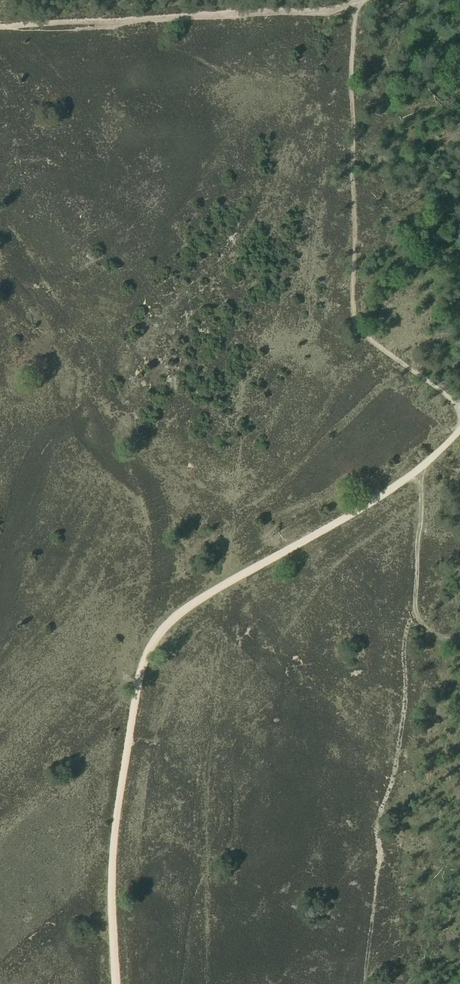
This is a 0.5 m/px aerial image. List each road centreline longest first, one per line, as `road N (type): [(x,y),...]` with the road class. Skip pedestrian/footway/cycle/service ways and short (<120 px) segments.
road 1 (track): [(459,430),(421,470),(171,621),(148,650),(111,865),(115,983)]
road 2 (track): [(459,407),(357,326),(356,3)]
road 3 (track): [(356,3),(0,27)]
road 4 (track): [(421,470),(415,611),(431,634),(459,643)]

